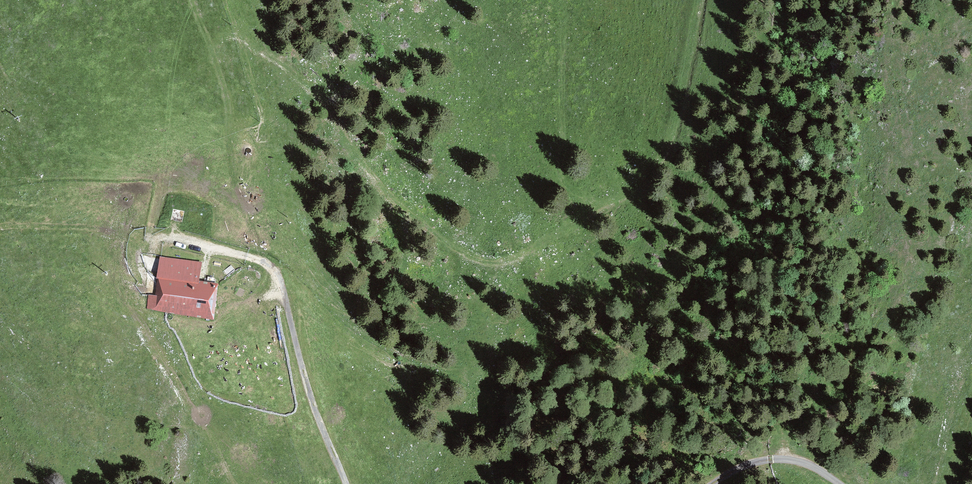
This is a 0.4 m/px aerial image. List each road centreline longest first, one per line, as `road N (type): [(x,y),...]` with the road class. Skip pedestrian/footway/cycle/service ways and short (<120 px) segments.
road 1 (track): [(550,0),(561,14),(557,180),(595,200),(626,192),(663,151),(698,0)]
road 2 (track): [(265,262),(228,163),(226,93),(192,0)]
road 3 (track): [(265,262),(102,230),(0,227)]
road 4 (track): [(346,483),(310,399),(280,276),(265,262)]
road 5 (track): [(839,483),(779,459),(742,466),(712,483)]

